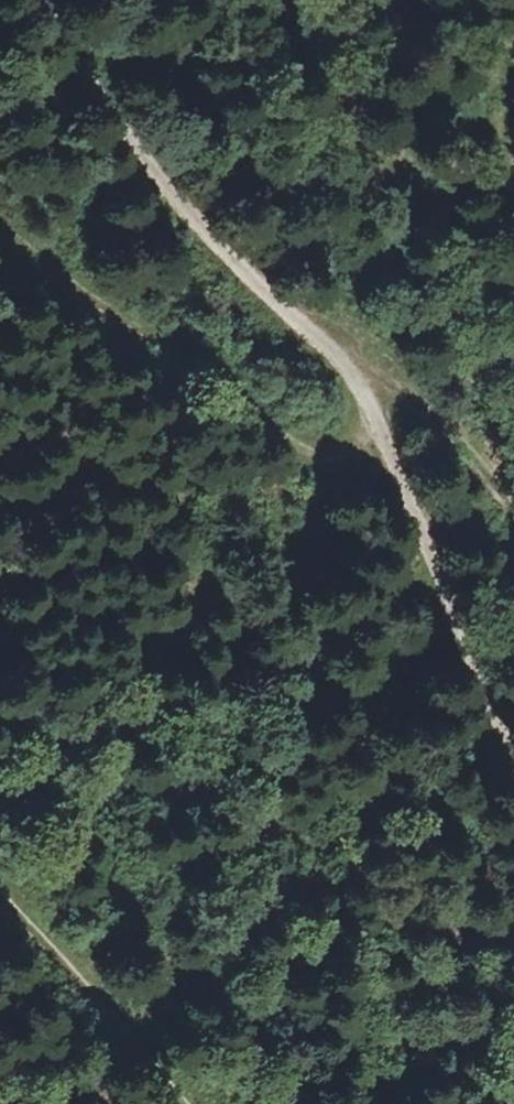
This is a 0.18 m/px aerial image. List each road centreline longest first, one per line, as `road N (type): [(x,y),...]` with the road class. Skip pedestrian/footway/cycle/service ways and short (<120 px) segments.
road 1 (track): [(349,440),(311,449),(271,429),(187,357),(0,228)]
road 2 (track): [(54,0),(135,149),(269,294)]
road 3 (track): [(513,755),(426,522),(349,440)]
road 4 (track): [(0,895),(183,1103)]
road 5 (track): [(356,377),(403,396),(479,472),(513,538)]
road 6 (track): [(269,294),(356,377),(365,410),(349,440)]

